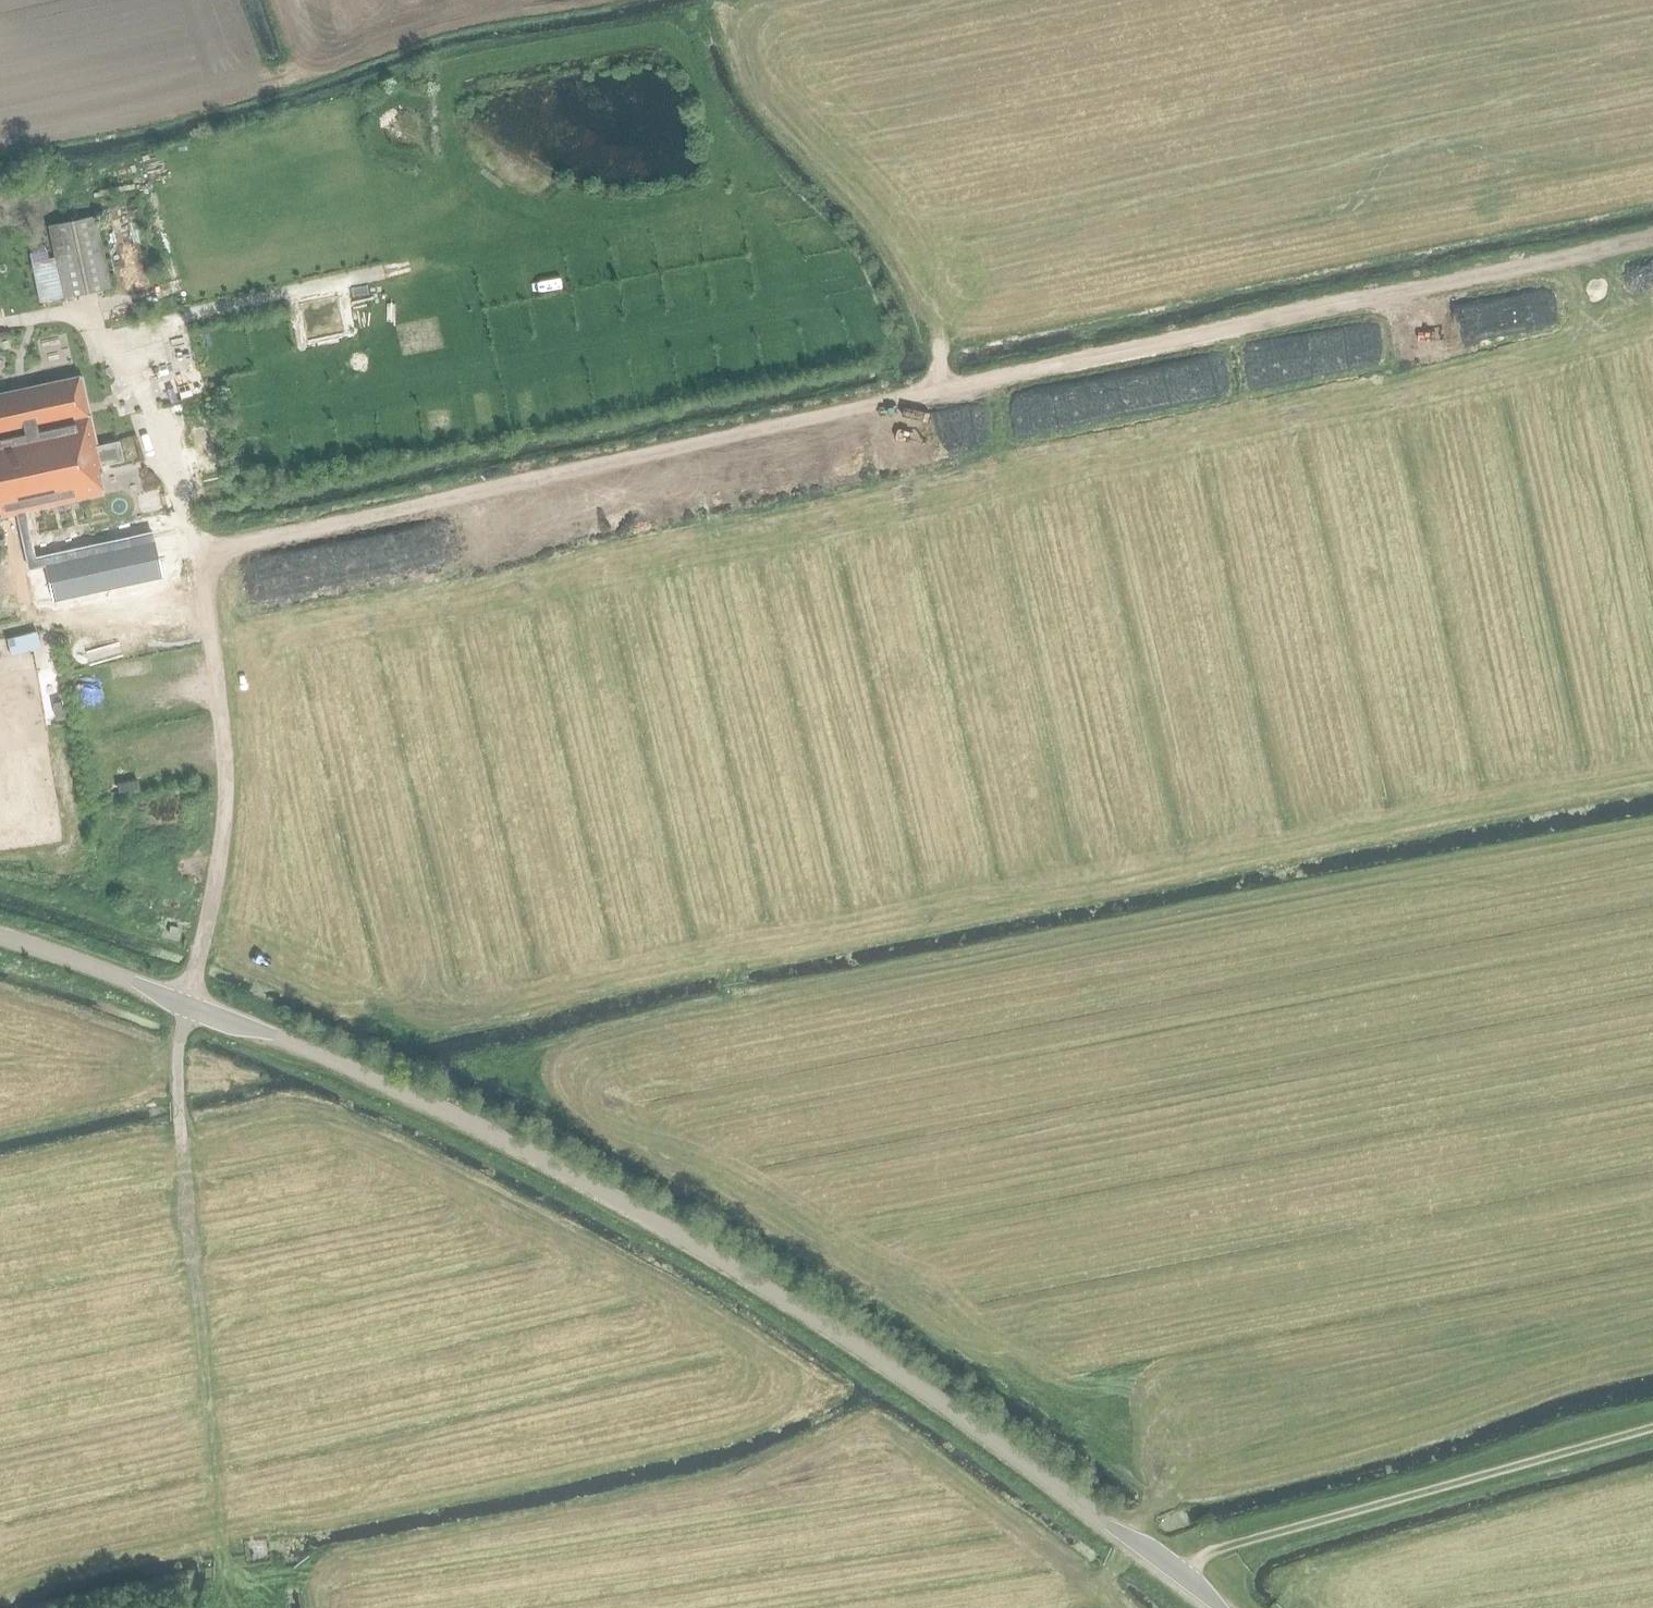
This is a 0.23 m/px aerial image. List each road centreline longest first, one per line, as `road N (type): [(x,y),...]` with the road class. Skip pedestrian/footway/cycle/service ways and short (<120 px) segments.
road 1 (tertiary): [(1221,1607),(842,1333),(527,1150),(359,1070),(154,988),(0,938)]

